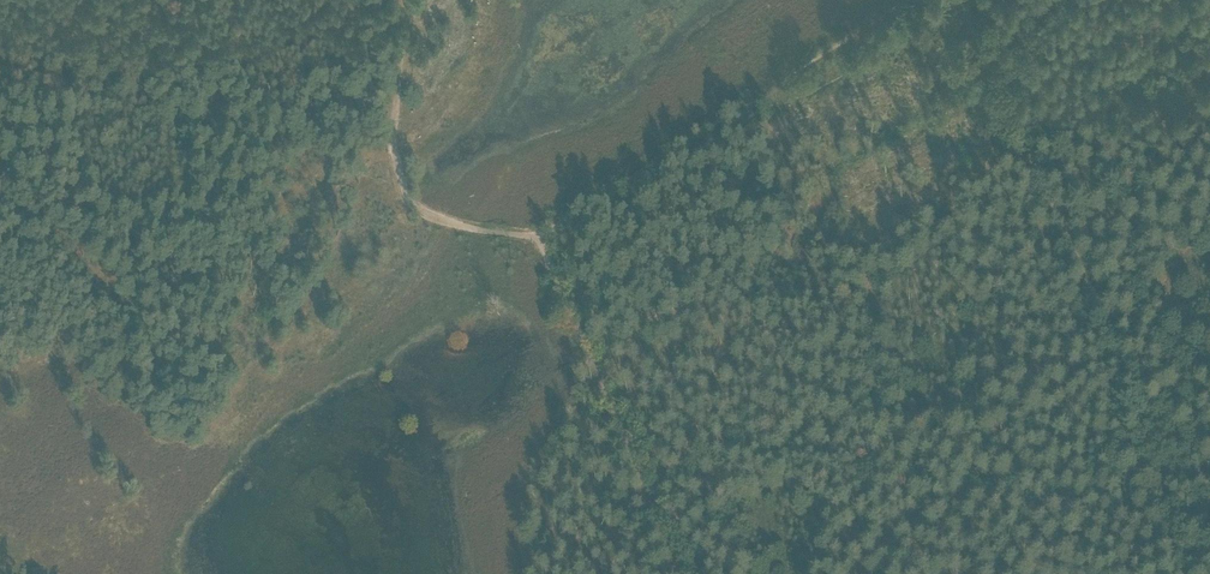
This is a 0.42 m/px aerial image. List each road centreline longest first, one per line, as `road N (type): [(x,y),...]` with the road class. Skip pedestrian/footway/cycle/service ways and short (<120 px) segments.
road 1 (track): [(954,0),(1014,110),(1156,431)]
road 2 (track): [(904,3),(541,240)]
road 3 (track): [(1155,449),(946,507),(861,573)]
road 4 (track): [(395,115),(400,183),(412,207),(429,221),(541,240)]
road 5 (track): [(600,377),(681,573)]
road 6 (track): [(541,240),(600,377)]
road 7 (track): [(1155,449),(1185,573)]

